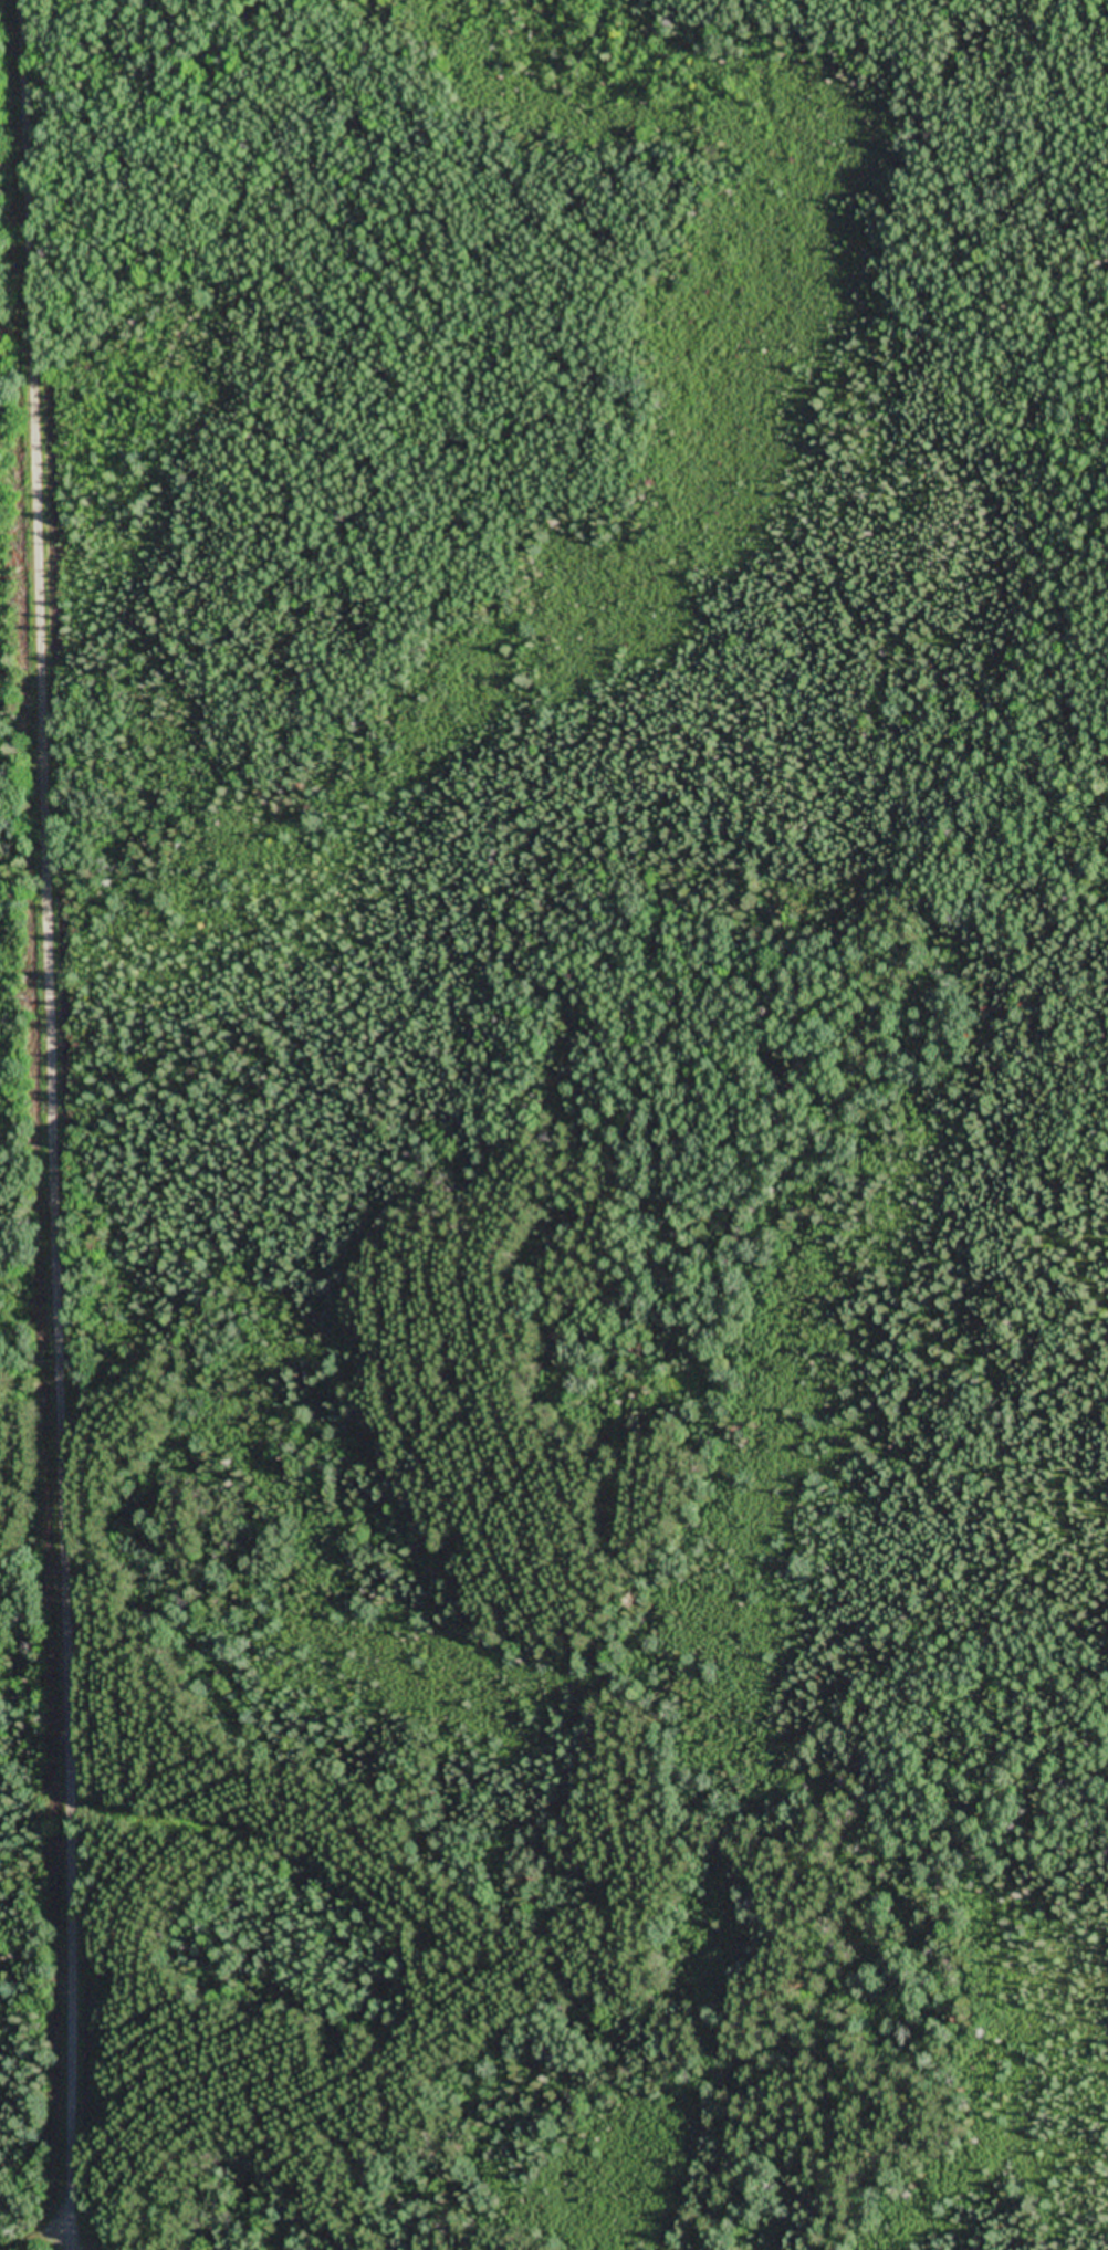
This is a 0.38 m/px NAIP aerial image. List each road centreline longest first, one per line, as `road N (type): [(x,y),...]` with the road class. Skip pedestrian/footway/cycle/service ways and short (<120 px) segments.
road 1 (residential): [(57,2249),(67,1727),(24,0)]

